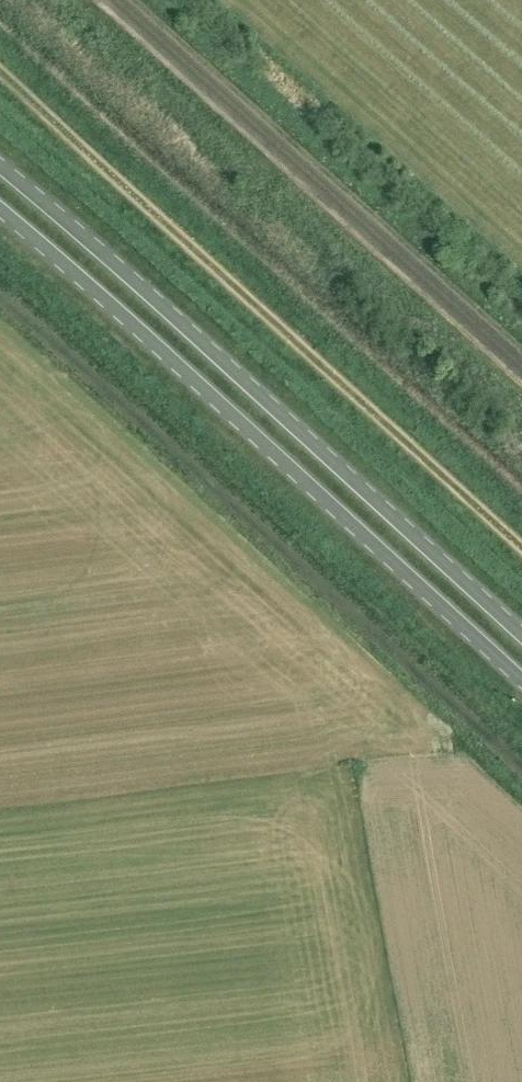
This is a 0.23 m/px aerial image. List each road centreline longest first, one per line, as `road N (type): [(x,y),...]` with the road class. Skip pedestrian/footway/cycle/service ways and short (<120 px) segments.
road 1 (track): [(521,549),(0,75)]
road 2 (primary): [(0,209),(521,682)]
road 3 (primary): [(521,633),(0,169)]

